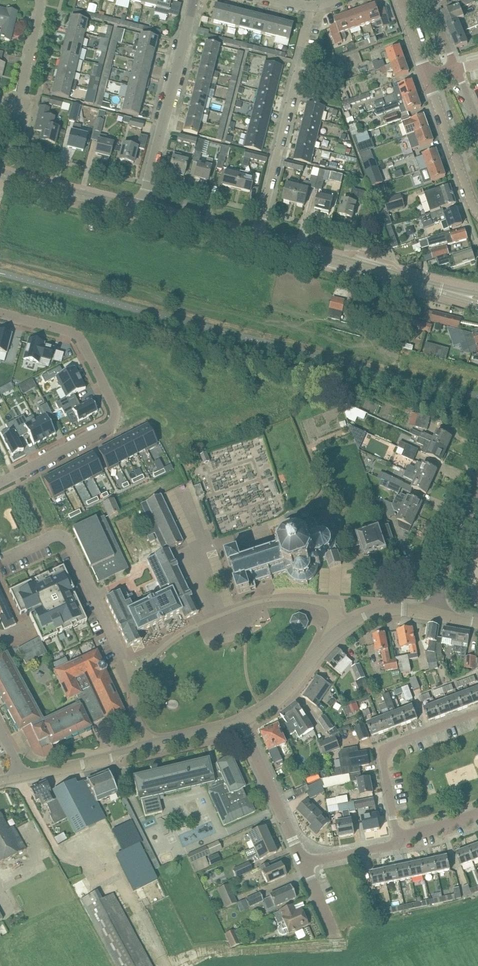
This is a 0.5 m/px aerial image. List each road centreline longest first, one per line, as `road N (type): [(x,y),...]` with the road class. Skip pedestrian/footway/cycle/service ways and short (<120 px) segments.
road 1 (residential): [(0,484),(115,416),(78,335),(0,313)]
road 2 (residential): [(255,239),(313,7)]
road 3 (tertiary): [(477,298),(255,239)]
road 4 (residential): [(140,210),(195,0)]
road 5 (residential): [(398,841),(387,749),(477,713)]
road 6 (residential): [(216,616),(181,633),(142,668),(134,703),(147,748)]
road 7 (residential): [(306,860),(243,723)]
road 8 (residential): [(477,212),(427,76)]
road 9 (tertiary): [(140,210),(0,174)]
road 10 (residential): [(342,628),(333,608),(298,599),(264,600),(216,616)]
road 11 (tertiary): [(243,723),(291,689),(342,628)]
road 12 (residential): [(216,616),(198,556),(203,538),(181,487)]
road 13 (tertiary): [(436,615),(450,552),(477,491)]
road 14 (tertiary): [(25,776),(147,748)]

